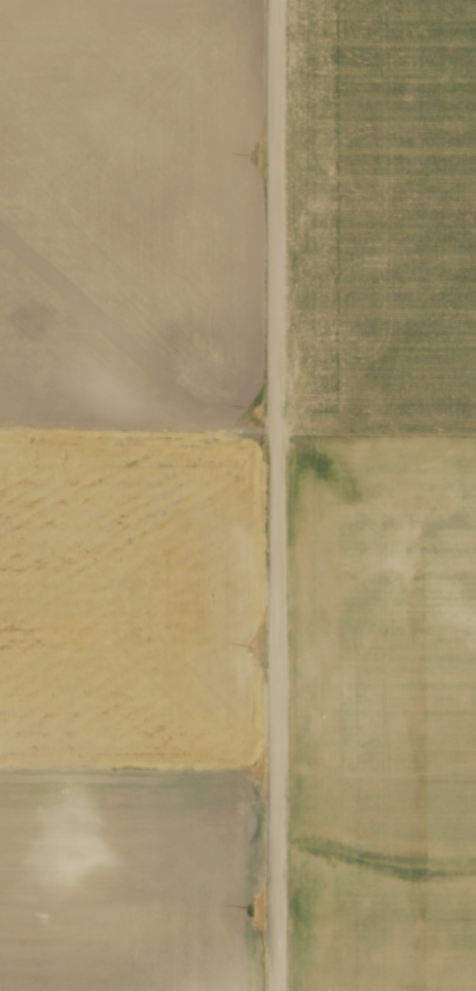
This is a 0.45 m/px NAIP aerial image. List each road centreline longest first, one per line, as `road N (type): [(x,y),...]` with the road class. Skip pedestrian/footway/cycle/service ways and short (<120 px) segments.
road 1 (residential): [(276,990),(276,0)]

